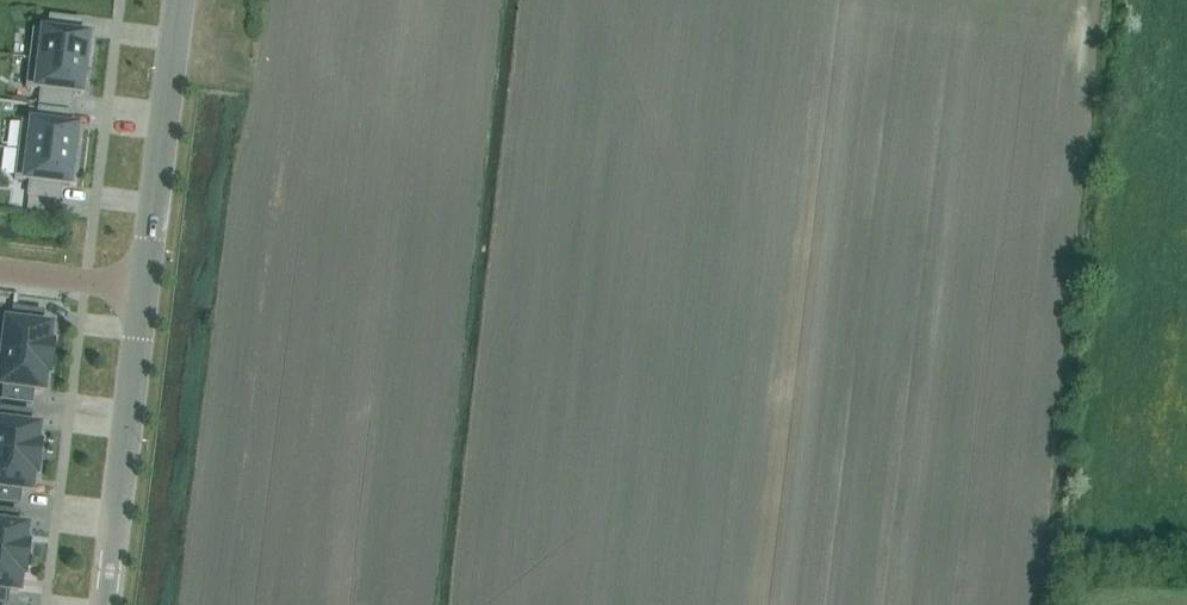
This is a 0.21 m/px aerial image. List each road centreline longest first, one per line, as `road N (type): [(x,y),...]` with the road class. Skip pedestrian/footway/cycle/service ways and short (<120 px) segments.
road 1 (tertiary): [(145,289),(106,604)]
road 2 (tertiary): [(181,0),(145,289)]
road 3 (residential): [(145,289),(0,270)]

